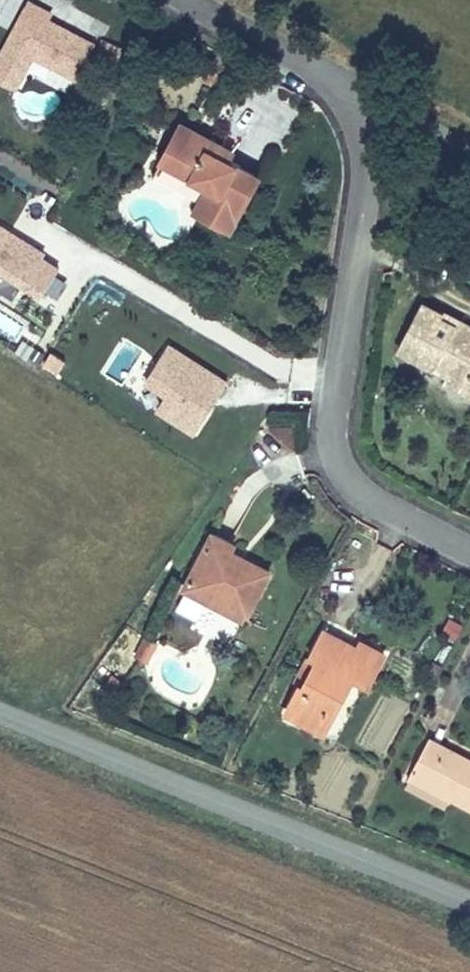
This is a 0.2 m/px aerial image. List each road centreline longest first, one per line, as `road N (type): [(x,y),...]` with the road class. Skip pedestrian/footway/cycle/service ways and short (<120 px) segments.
road 1 (unclassified): [(337,80),(356,116),(365,186),(337,379),(335,456),(382,505),(469,550)]
road 2 (tertiary): [(0,715),(469,904)]
road 3 (unclassified): [(185,0),(337,80)]
road 4 (residential): [(337,80),(469,150)]

